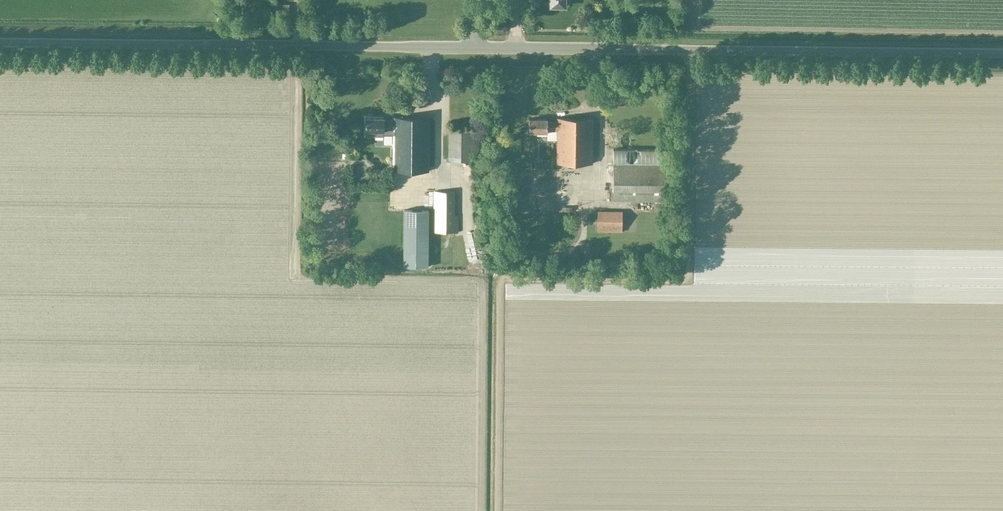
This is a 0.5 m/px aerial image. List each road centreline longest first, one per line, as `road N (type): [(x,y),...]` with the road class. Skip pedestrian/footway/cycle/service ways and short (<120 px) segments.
road 1 (unclassified): [(1002,53),(0,43)]

